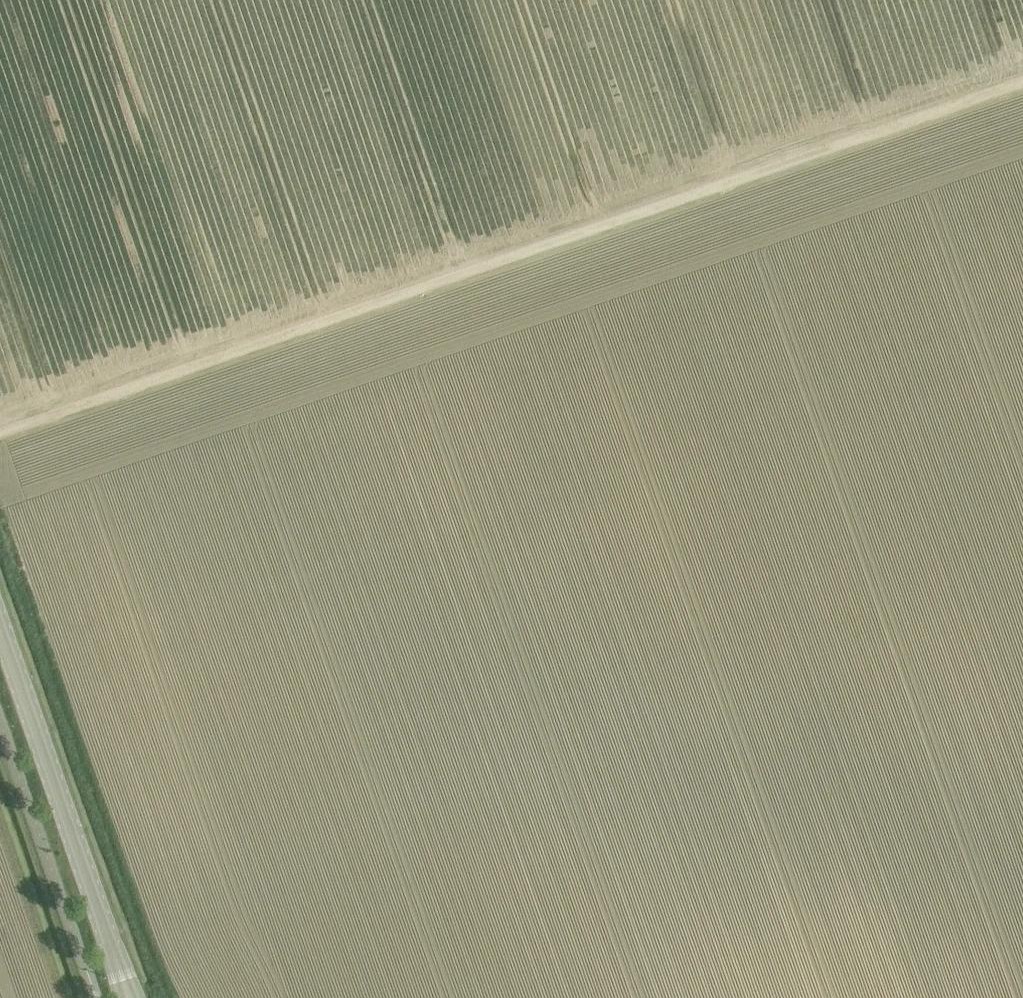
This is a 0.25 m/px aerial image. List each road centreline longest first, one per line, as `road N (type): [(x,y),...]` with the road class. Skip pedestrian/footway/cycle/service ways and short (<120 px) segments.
road 1 (track): [(1022,82),(0,433)]
road 2 (secondary): [(124,980),(0,618)]

